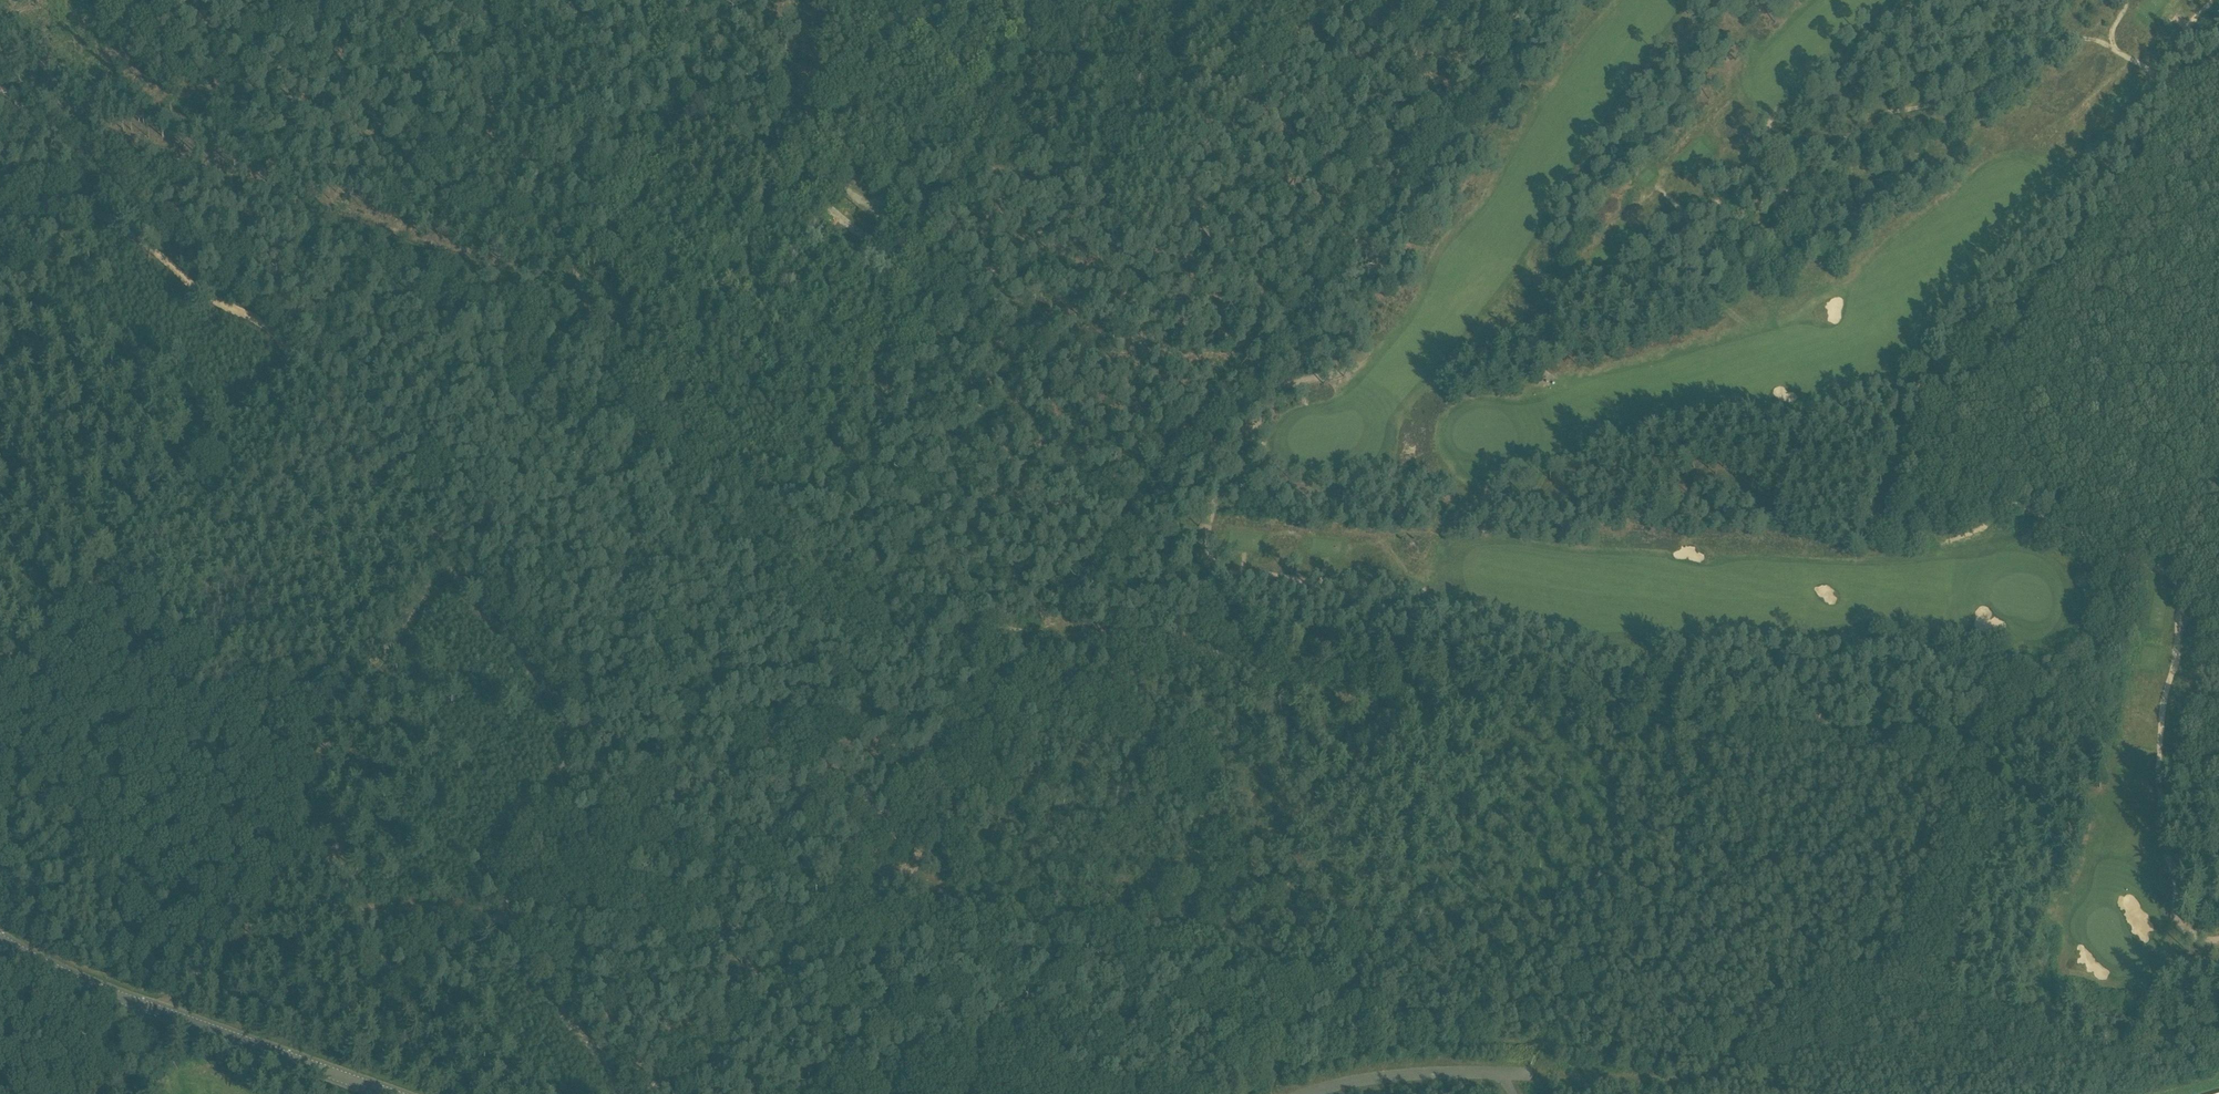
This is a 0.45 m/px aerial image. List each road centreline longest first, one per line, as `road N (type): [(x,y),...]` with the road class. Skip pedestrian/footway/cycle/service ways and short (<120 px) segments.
road 1 (track): [(626,1093),(558,1011),(494,896),(487,859),(552,777),(561,724),(477,605),(372,458),(265,328),(53,196),(0,207)]
road 2 (track): [(1051,635),(955,620),(816,568),(748,520),(544,303),(336,210),(184,179),(110,153),(42,118),(0,83)]
road 3 (track): [(2218,938),(2206,940),(2184,910),(2163,833),(2177,587),(1931,459),(2019,326),(2218,63)]
road 4 (track): [(2001,716),(1966,739),(1901,755),(1711,736),(1433,684),(1051,635)]
road 5 (track): [(2171,0),(2142,33),(2135,25),(1858,125),(1788,190),(1728,285),(1683,309),(1566,309),(1529,256)]
road 6 (track): [(777,962),(824,950),(882,895),(902,862),(891,839),(793,734),(698,782),(609,806),(530,805)]
road 7 (track): [(1042,645),(853,883),(649,1093)]
road 8 (tertiary): [(389,1093),(109,994),(0,939)]
road 9 (track): [(1552,280),(1657,192),(1713,119)]
road 10 (track): [(2218,42),(2125,57),(2081,109)]

